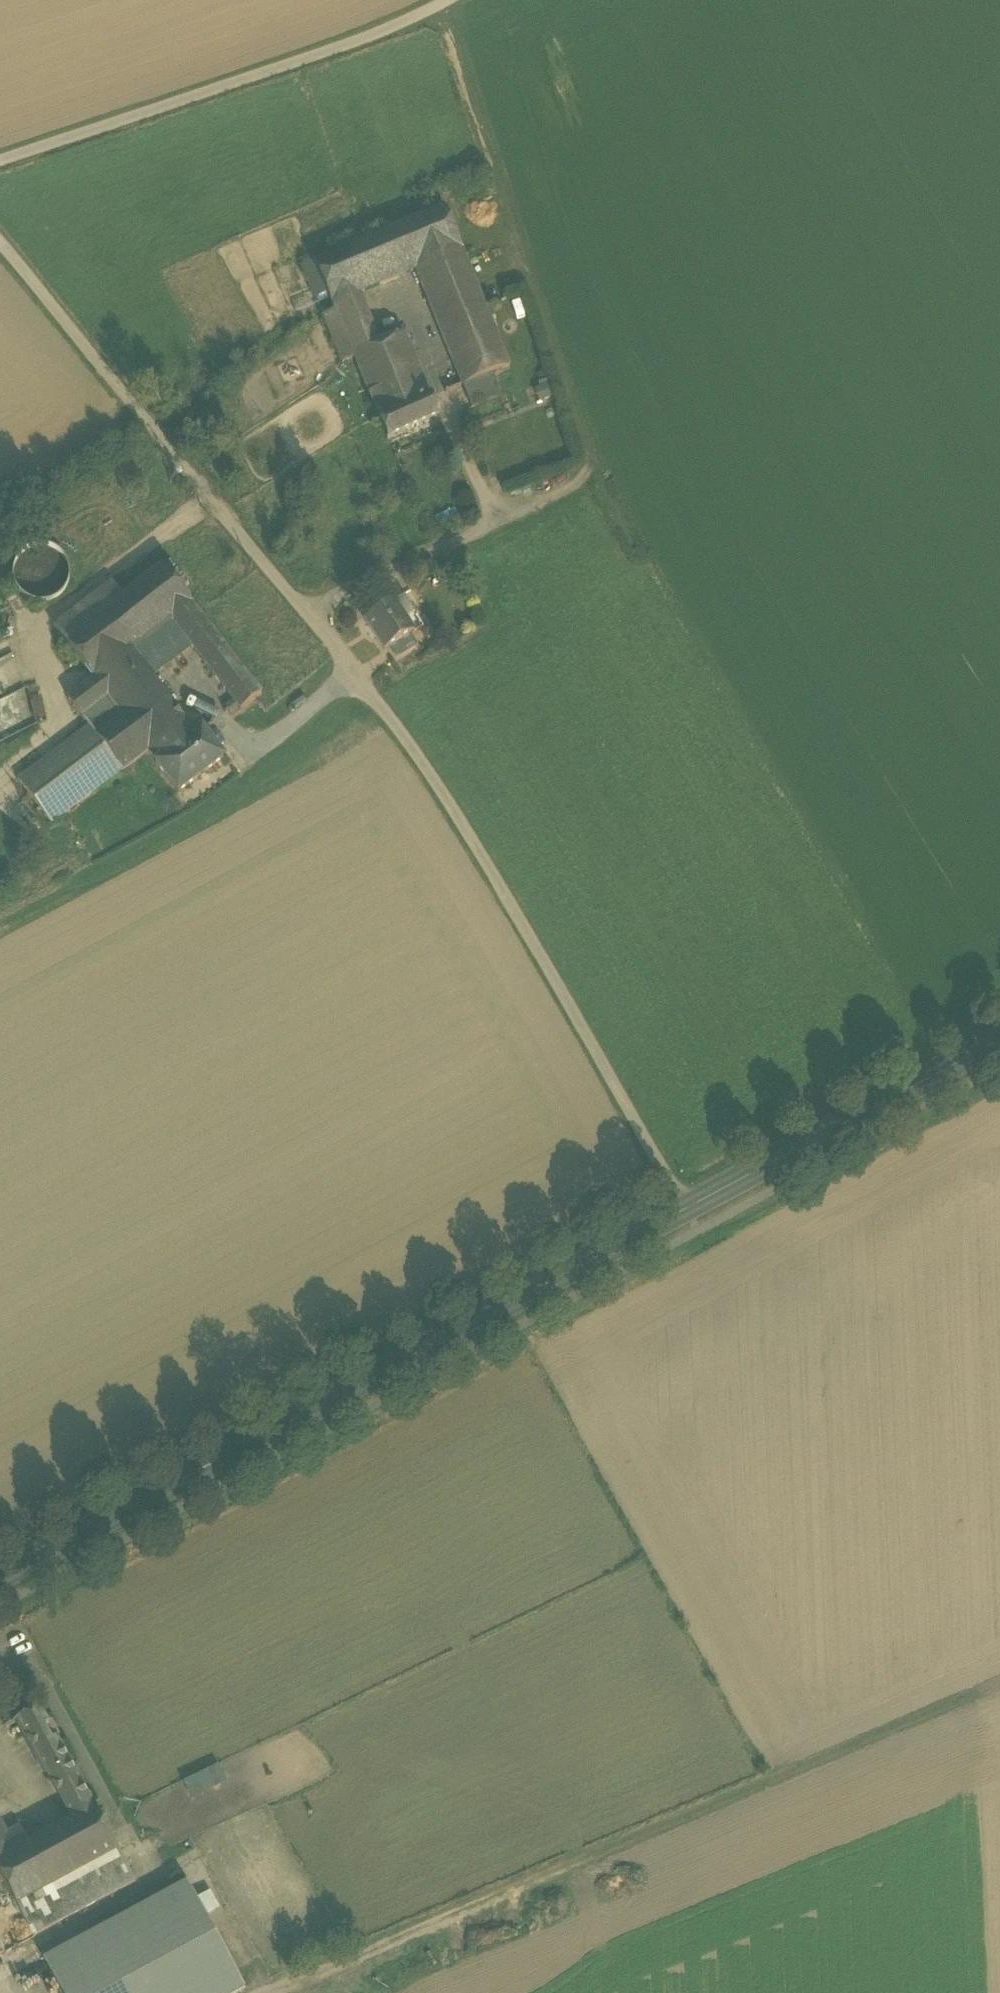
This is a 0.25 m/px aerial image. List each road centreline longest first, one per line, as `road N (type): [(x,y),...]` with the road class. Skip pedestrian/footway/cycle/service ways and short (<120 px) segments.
road 1 (track): [(0,244),(389,709),(685,1210)]
road 2 (primary): [(999,1041),(0,1577)]
road 3 (track): [(453,0),(0,165)]
road 4 (track): [(310,616),(337,596),(484,532),(490,505),(444,401)]
road 5 (track): [(214,504),(43,623),(32,645),(58,727)]
road 6 (track): [(358,673),(252,760),(188,678)]

